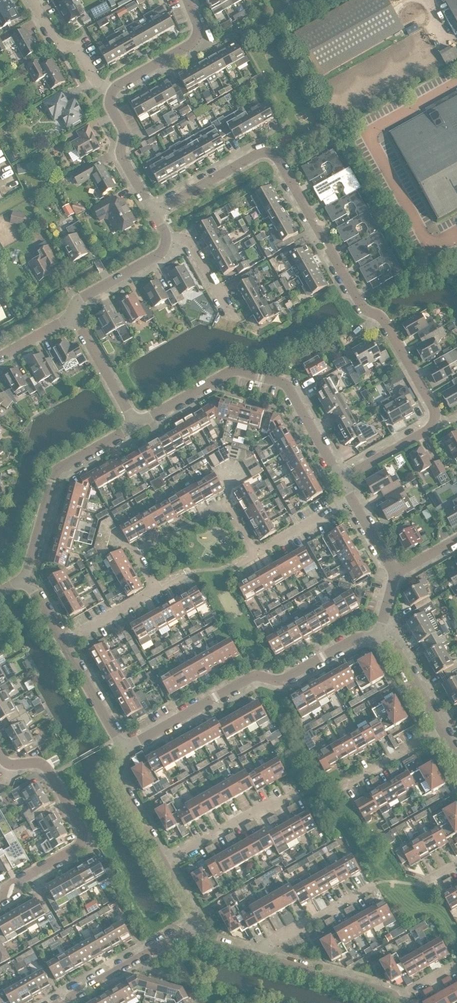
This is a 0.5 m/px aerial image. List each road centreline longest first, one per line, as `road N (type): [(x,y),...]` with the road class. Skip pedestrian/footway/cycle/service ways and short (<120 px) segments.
road 1 (residential): [(342,478),(423,431),(433,405),(383,315),(358,304),(276,160),(266,154),(155,213)]
road 2 (residential): [(386,634),(355,637),(281,680),(253,676),(123,749)]
road 3 (residential): [(342,478),(277,380),(241,370),(136,425)]
road 4 (residential): [(0,902),(84,832),(46,764),(12,763)]
road 5 (residential): [(29,575),(56,474),(136,425)]
road 6 (residential): [(197,925),(59,1002)]
road 7 (residential): [(252,953),(395,999)]
road 8 (residential): [(163,863),(286,797)]
road 9 (residential): [(112,91),(192,42),(198,31),(189,0)]
road 10 (residential): [(252,953),(366,886)]
road 11 (residential): [(155,213),(120,151),(112,91)]
road 12 (residential): [(136,425),(72,313)]
road 13 (residential): [(72,313),(82,296),(163,250),(167,235)]
road 14 (residential): [(123,749),(118,785),(163,863)]
road 15 (residential): [(34,0),(59,43),(76,48),(98,84),(112,91)]
road 16 (residential): [(123,749),(65,641)]

